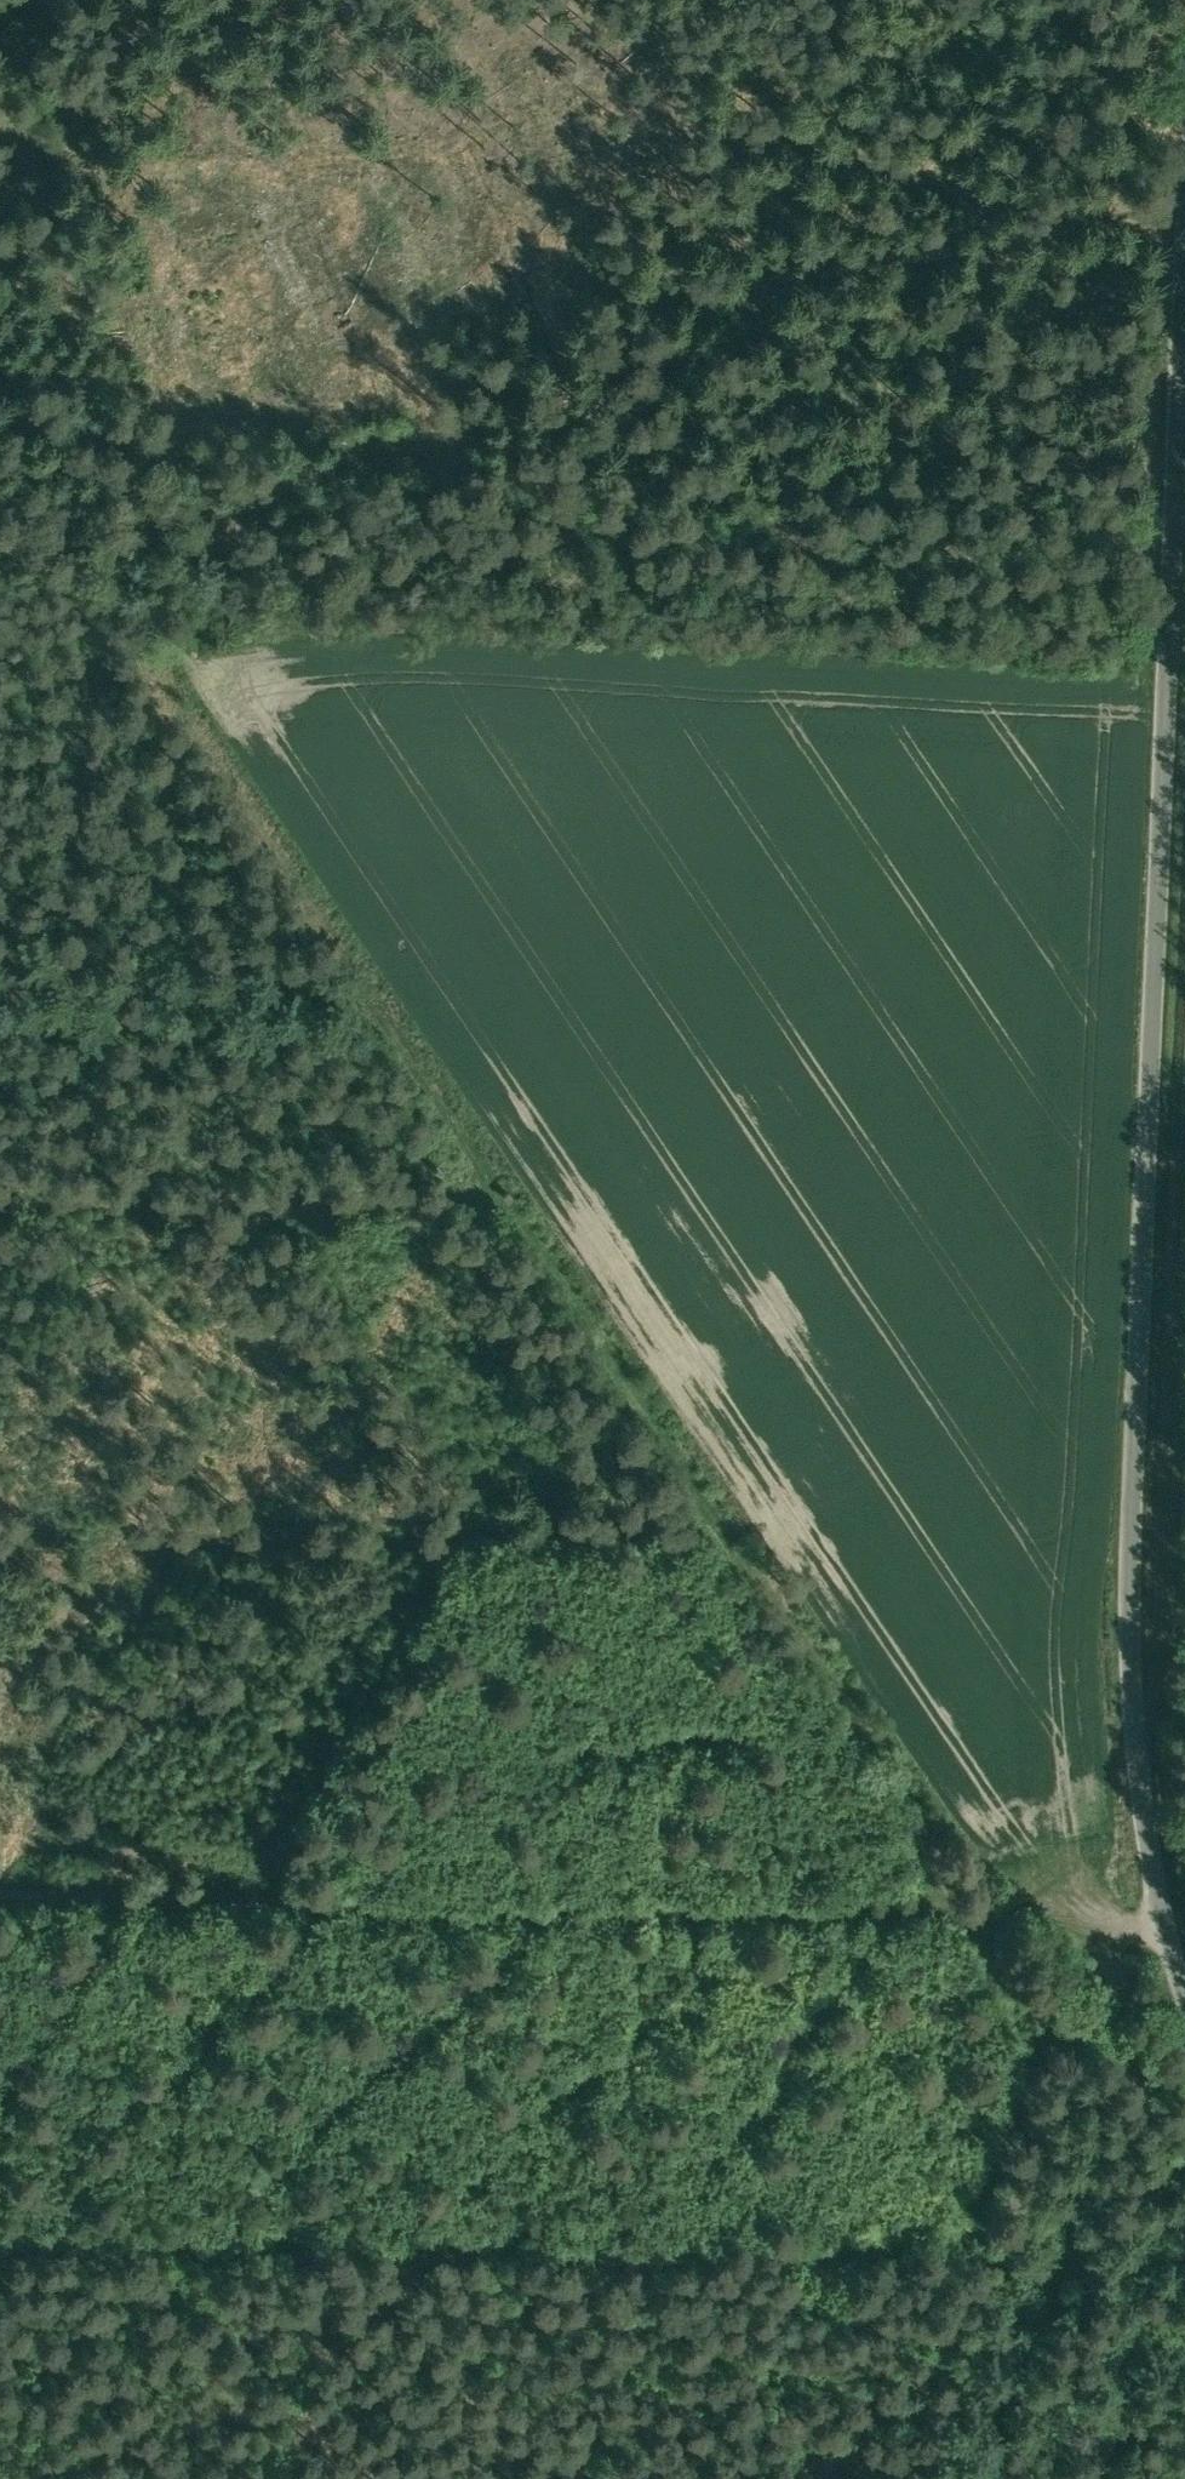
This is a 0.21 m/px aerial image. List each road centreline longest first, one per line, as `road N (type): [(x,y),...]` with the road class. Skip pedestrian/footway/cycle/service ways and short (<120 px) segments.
road 1 (unclassified): [(1184,319),(1129,1592),(1139,1761),(1184,1986)]
road 2 (track): [(1162,1905),(941,1914),(0,1893)]

